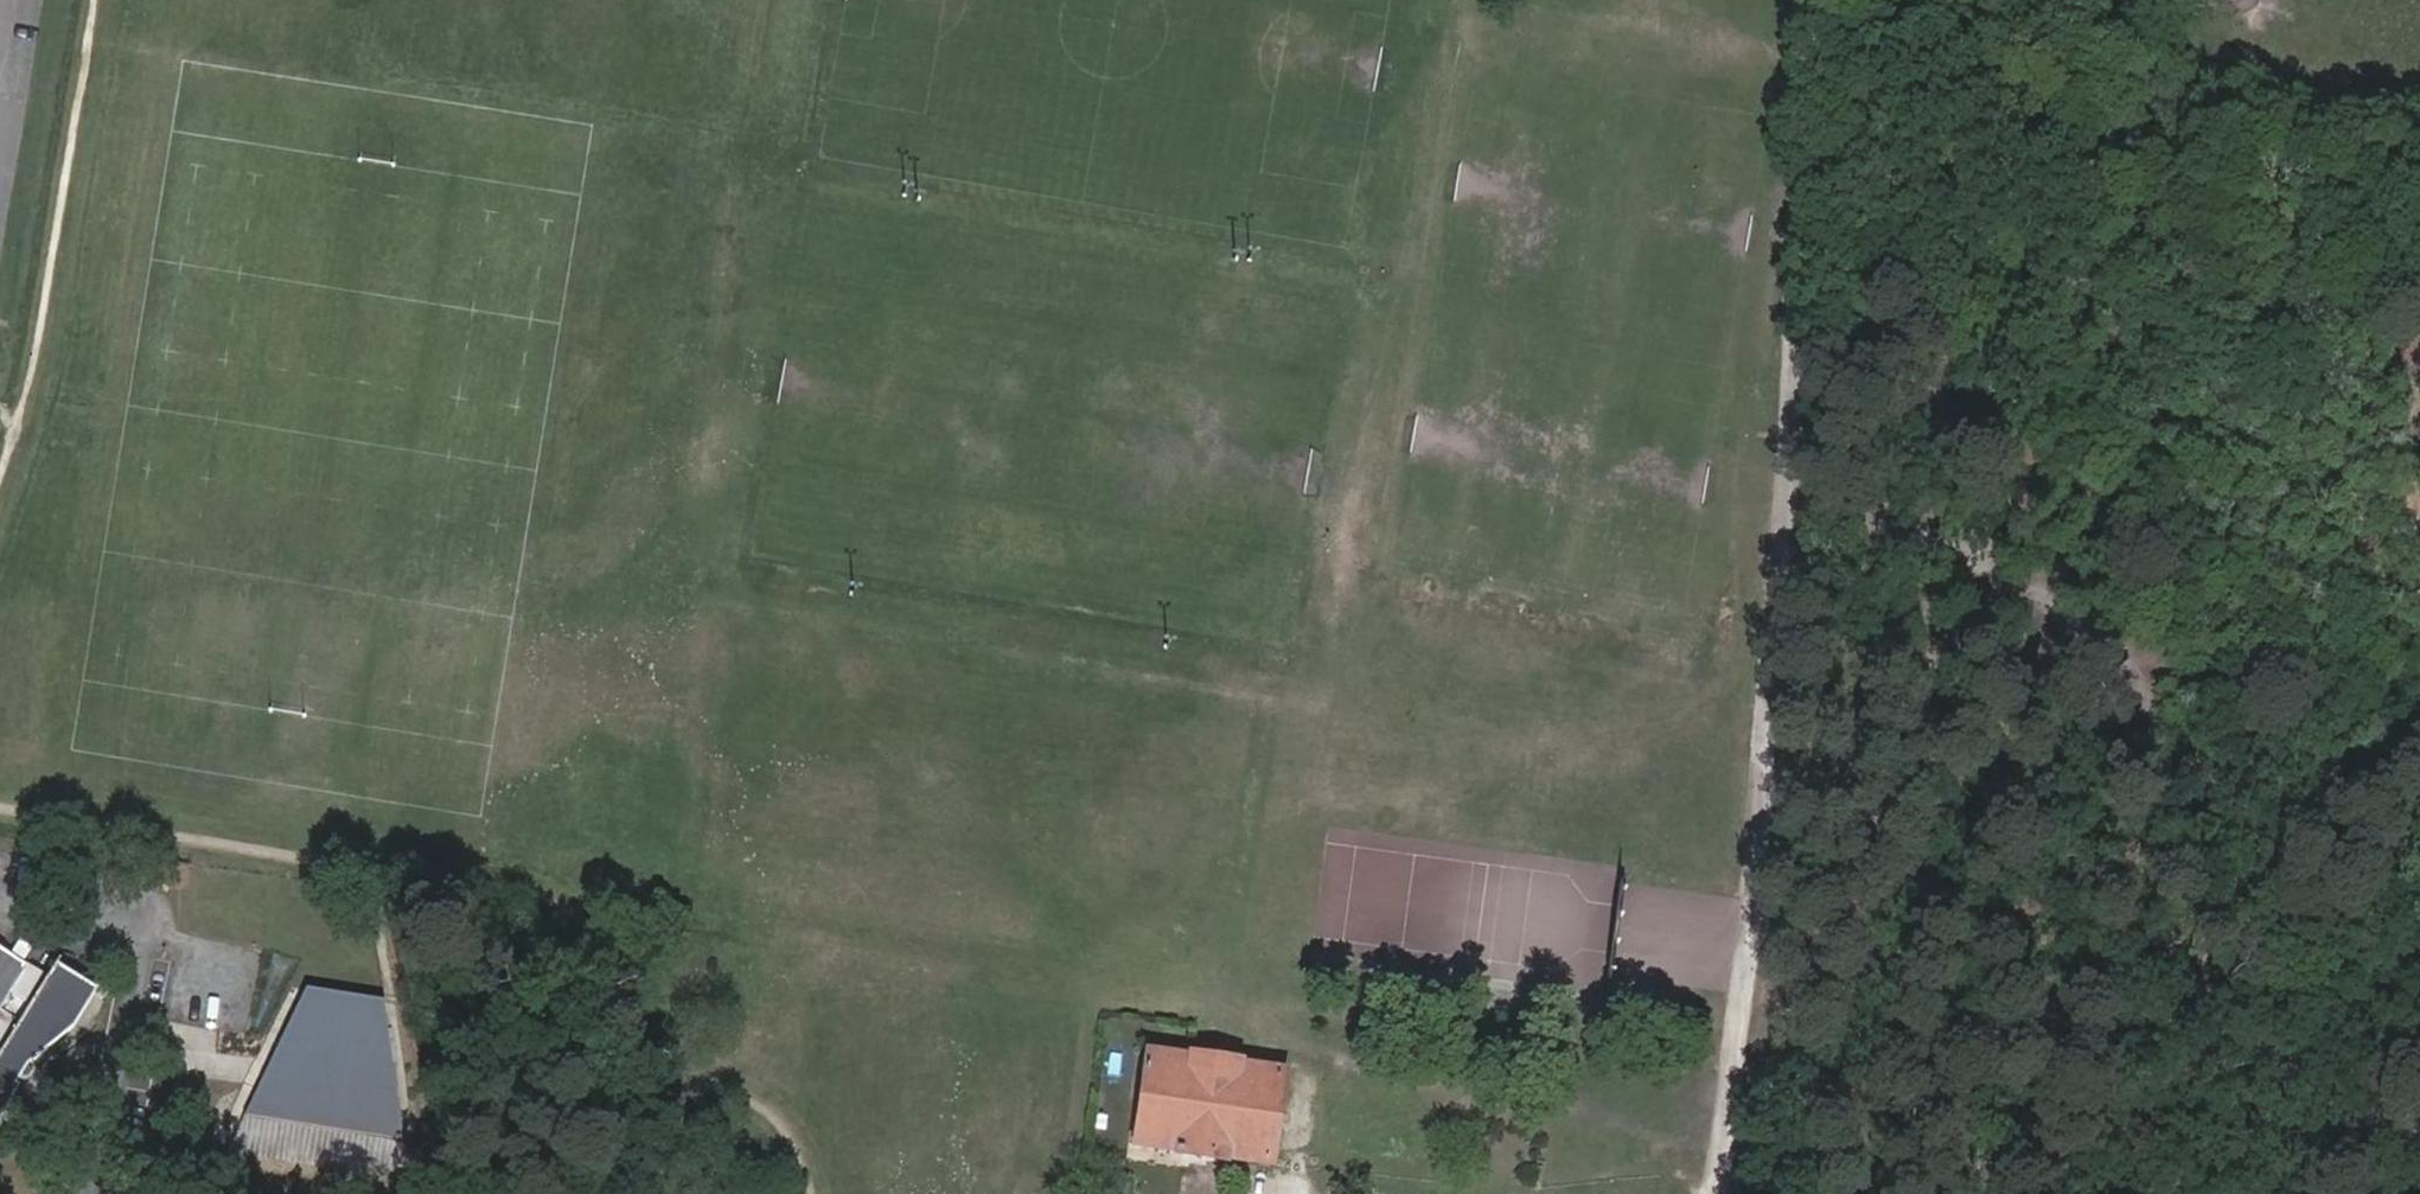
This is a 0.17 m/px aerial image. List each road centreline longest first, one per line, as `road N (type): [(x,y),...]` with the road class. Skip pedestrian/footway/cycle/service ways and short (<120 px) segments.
road 1 (track): [(1787,473),(1752,902),(1715,1193)]
road 2 (track): [(1787,473),(1803,0)]

